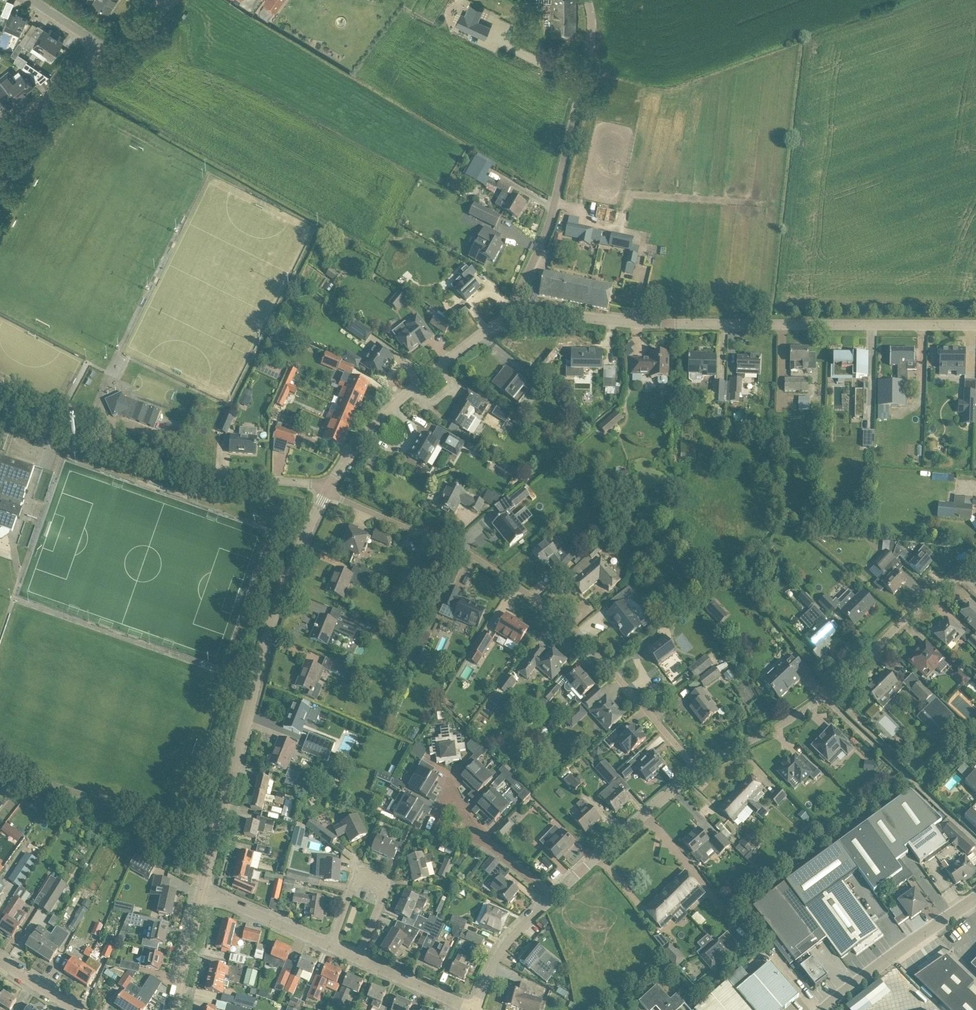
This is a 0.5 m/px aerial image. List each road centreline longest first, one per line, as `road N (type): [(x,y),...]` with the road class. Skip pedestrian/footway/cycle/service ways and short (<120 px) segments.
road 1 (residential): [(695,768),(562,623),(467,558),(326,490)]
road 2 (tertiary): [(512,316),(975,324)]
road 3 (tertiary): [(199,889),(272,615),(326,490)]
road 4 (residential): [(695,768),(826,695),(925,598),(975,564)]
road 5 (unclassified): [(512,316),(554,205),(591,45),(586,0)]
road 6 (residential): [(326,490),(209,478),(74,439)]
road 7 (tertiary): [(326,490),(396,401),(512,316)]
road 8 (residential): [(551,898),(695,768)]
road 9 (unclassified): [(824,1009),(975,898)]
road 10 (residential): [(359,959),(382,891),(376,882),(359,874),(349,880),(323,944)]
road 11 (residential): [(473,1009),(502,946),(551,898)]
road 12 (tertiary): [(0,146),(104,56)]
road 13 (residential): [(323,944),(199,889)]
road 14 (residential): [(473,1009),(359,959)]
road 15 (tertiary): [(172,1009),(199,889)]

